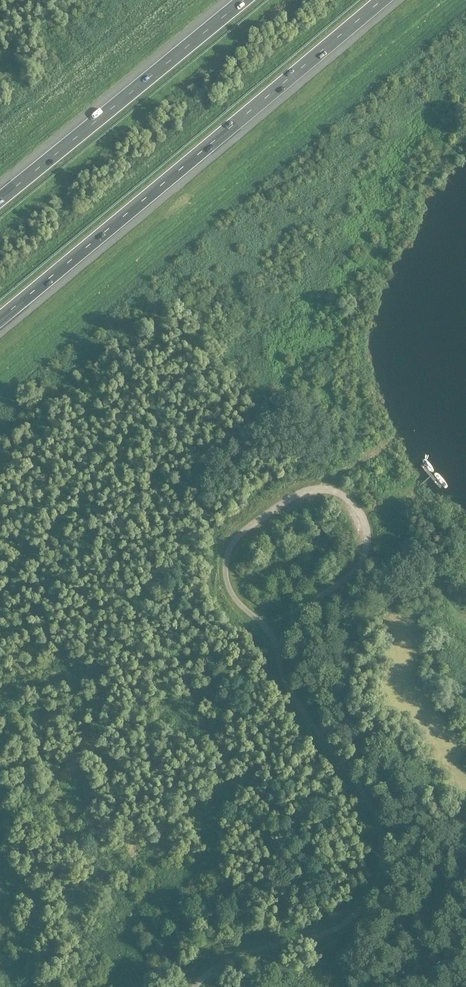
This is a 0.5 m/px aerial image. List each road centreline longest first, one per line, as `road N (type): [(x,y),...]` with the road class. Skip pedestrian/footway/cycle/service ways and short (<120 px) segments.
road 1 (motorway): [(0,317),(382,0)]
road 2 (unclassified): [(199,986),(234,959),(339,931),(380,891),(386,830),(353,769),(284,680),(278,644)]
road 3 (motorway): [(241,0),(0,196)]
road 4 (unclassified): [(278,644),(291,614),(358,565),(359,516),(324,489)]
road 5 (unclassified): [(324,489),(292,498),(230,538),(224,553)]

